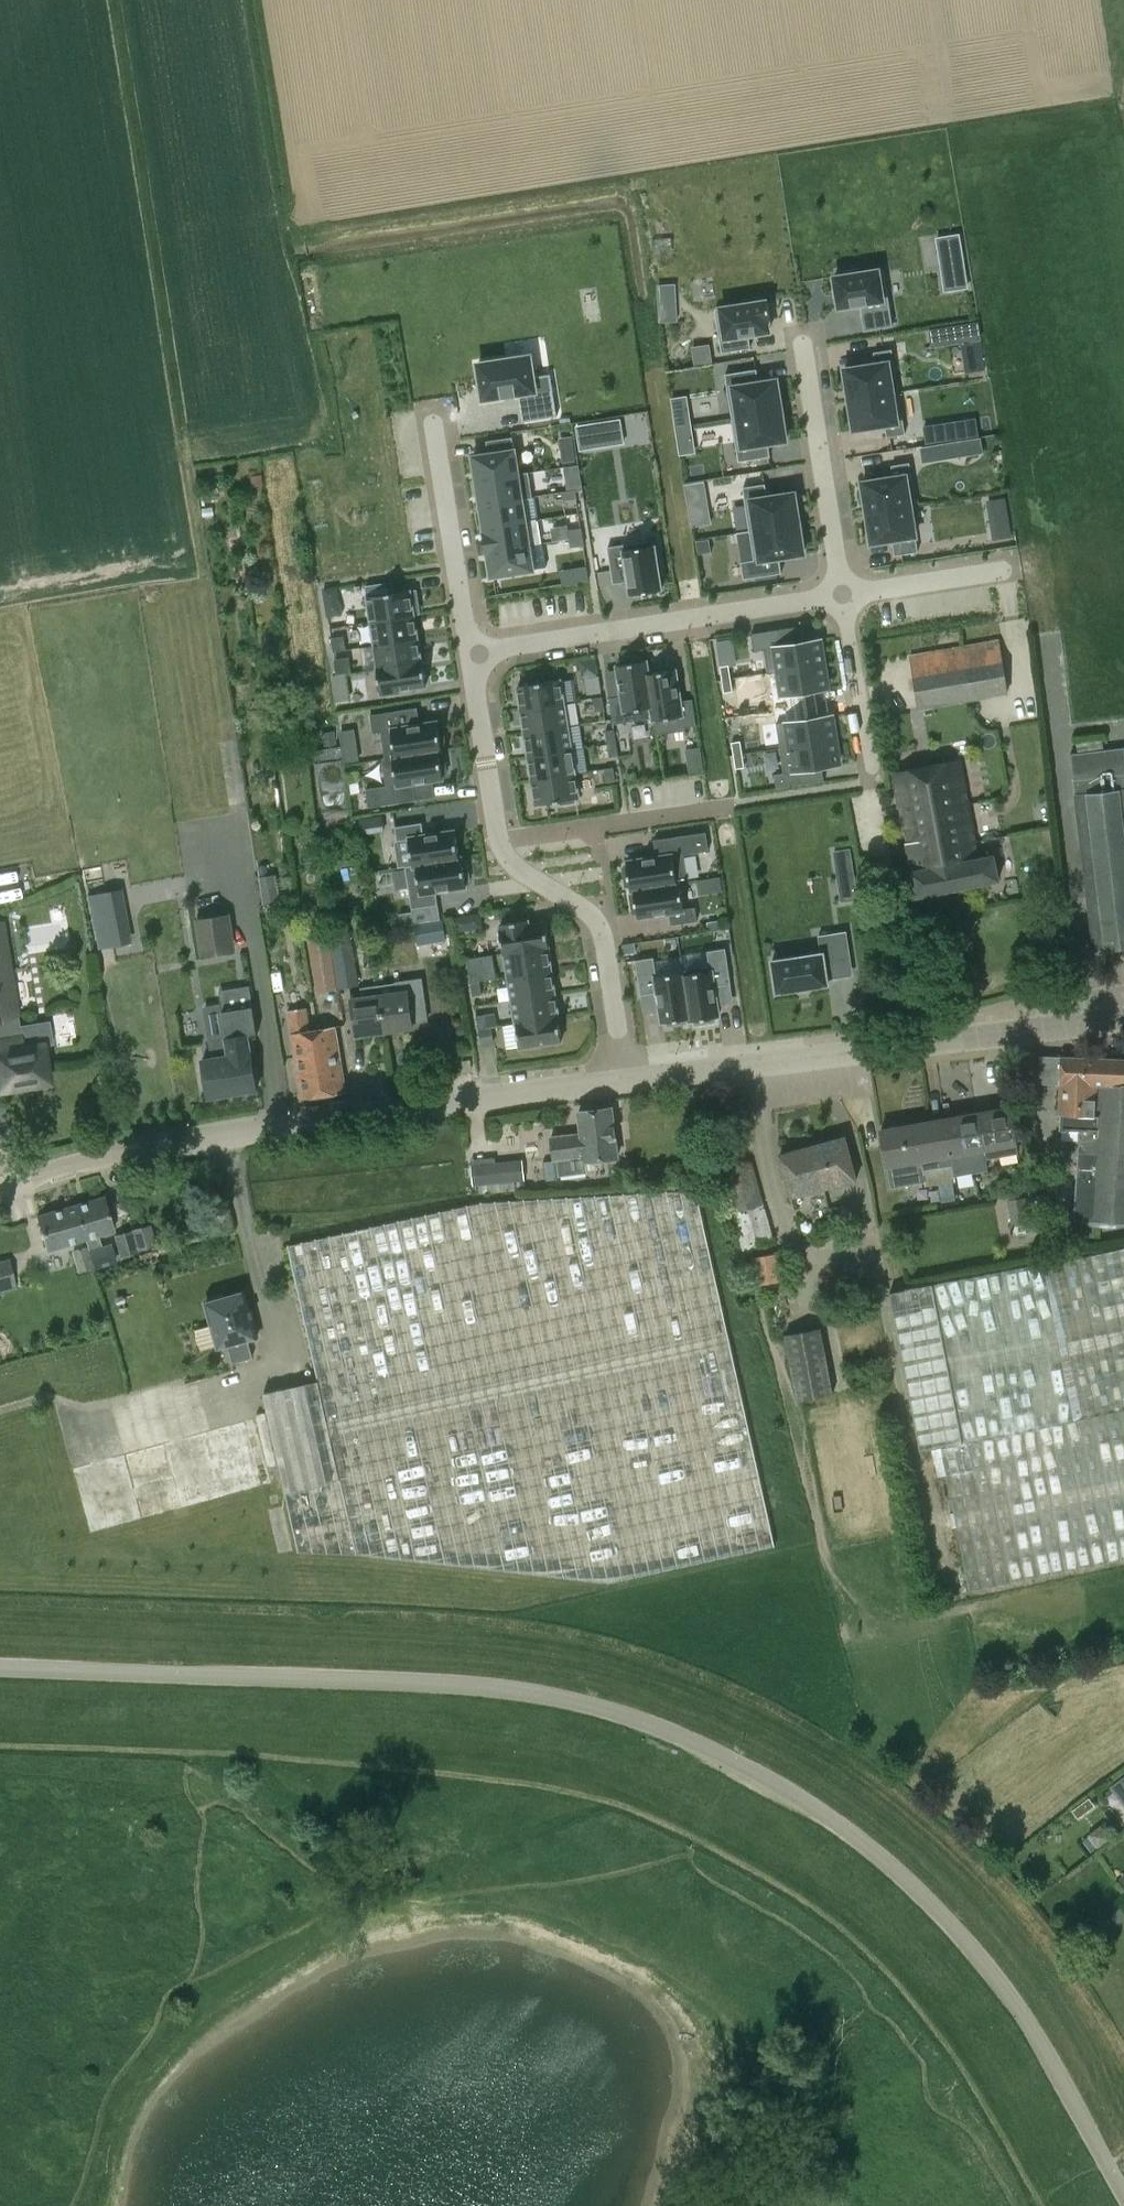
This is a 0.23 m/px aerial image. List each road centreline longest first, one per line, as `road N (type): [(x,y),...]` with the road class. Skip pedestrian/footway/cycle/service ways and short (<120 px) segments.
road 1 (tertiary): [(1123,2195),(1006,1997),(953,1931),(891,1869),(790,1793),(684,1742),(593,1706),(513,1693),(0,1670)]
road 2 (tertiary): [(0,1189),(94,1160),(220,1138),(626,1085)]
road 3 (track): [(700,1835),(627,1799),(499,1760),(193,1746)]
road 4 (tertiary): [(626,1085),(1123,1020)]
road 5 (residential): [(471,651),(842,595)]
road 6 (residential): [(626,1085),(602,929),(589,911),(511,860),(500,839)]
road 7 (residential): [(800,343),(842,595)]
road 8 (residential): [(500,839),(731,804)]
road 9 (residential): [(471,651),(434,428)]
road 10 (residential): [(500,839),(471,651)]
road 11 (residential): [(842,595),(870,764)]
road 12 (residential): [(842,595),(998,570)]

